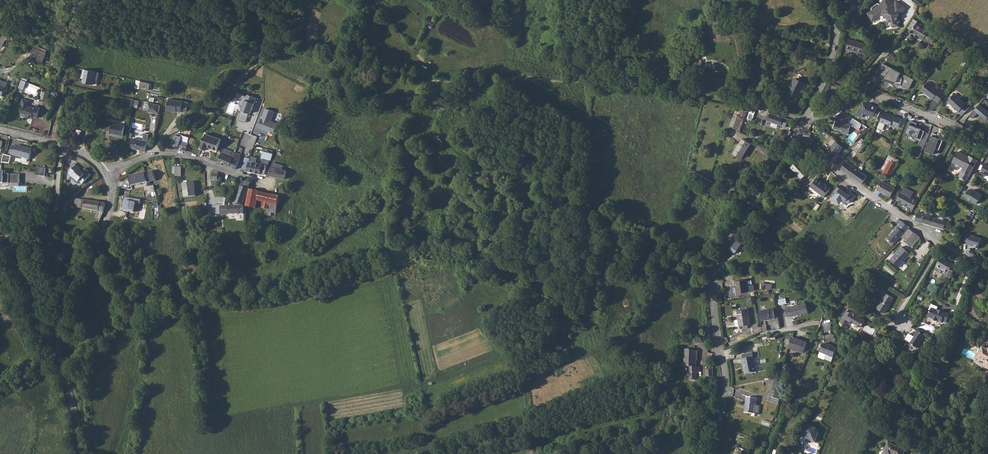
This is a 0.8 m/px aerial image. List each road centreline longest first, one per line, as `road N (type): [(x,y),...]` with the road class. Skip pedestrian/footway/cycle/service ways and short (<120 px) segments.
road 1 (unclassified): [(108,173),(110,217),(72,283),(61,321),(59,355),(79,453)]
road 2 (track): [(216,108),(281,46),(344,52),(371,67),(434,78)]
road 3 (tertiary): [(796,132),(716,261),(721,353)]
road 4 (track): [(758,105),(580,82)]
road 5 (residential): [(796,132),(937,243)]
road 6 (track): [(62,146),(51,218),(0,236)]
road 7 (unclassified): [(154,154),(194,157),(271,183)]
road 8 (tertiary): [(829,0),(834,45),(807,114)]

